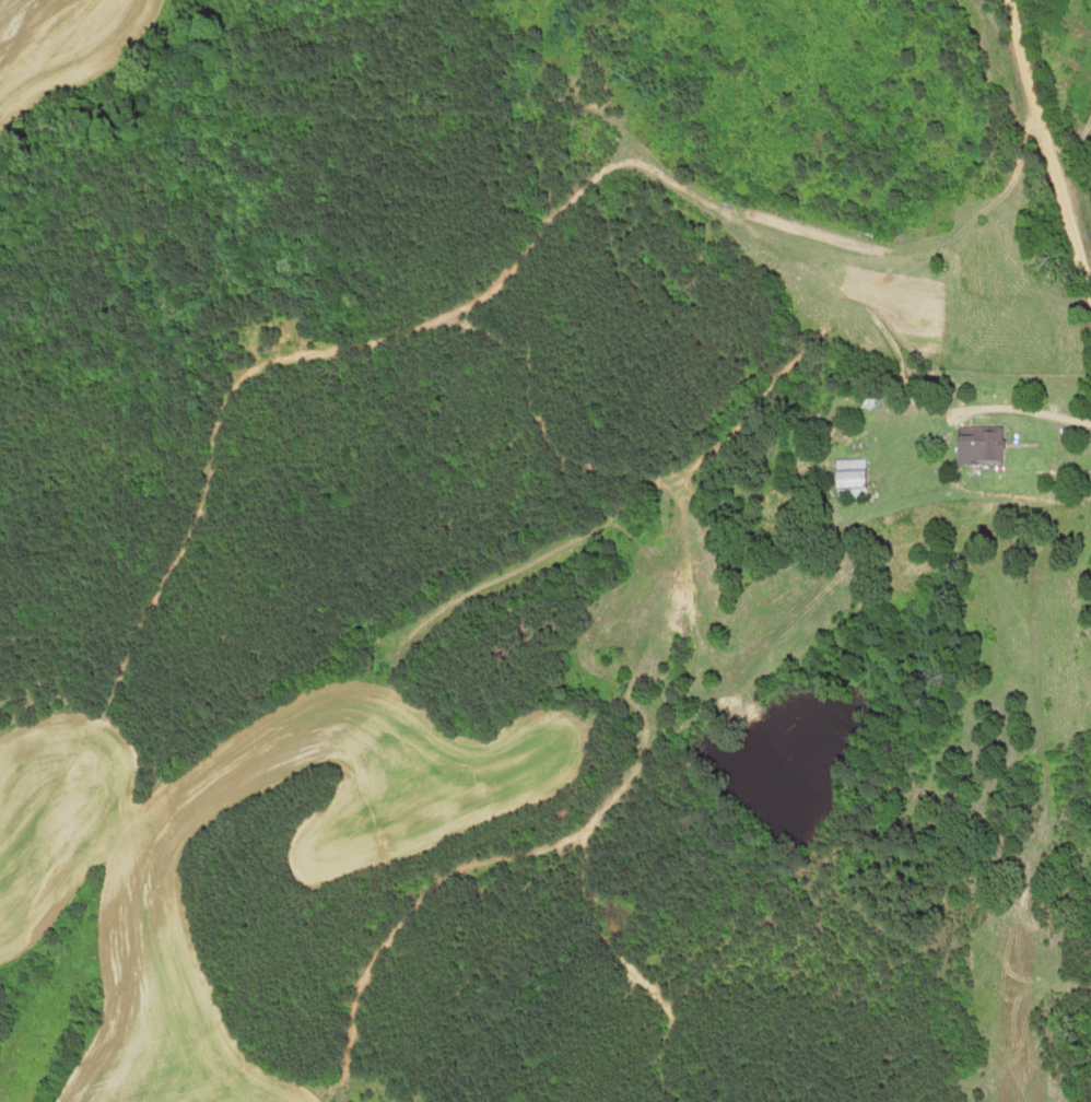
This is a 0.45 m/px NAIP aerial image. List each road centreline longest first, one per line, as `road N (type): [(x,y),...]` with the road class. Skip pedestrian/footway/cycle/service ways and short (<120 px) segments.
road 1 (residential): [(1090,283),(1014,0)]

